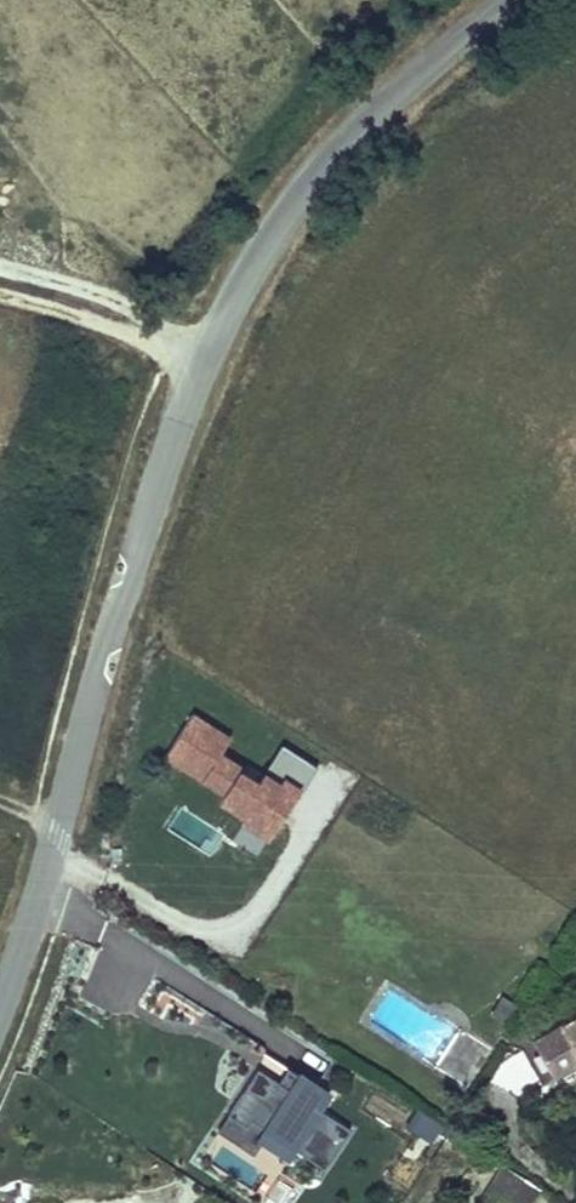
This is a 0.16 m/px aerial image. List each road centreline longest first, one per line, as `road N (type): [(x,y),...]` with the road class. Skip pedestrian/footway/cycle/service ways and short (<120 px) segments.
road 1 (tertiary): [(0,1006),(165,453),(203,362),(301,189),(365,118),(497,0)]
road 2 (track): [(203,362),(94,317),(0,294)]

